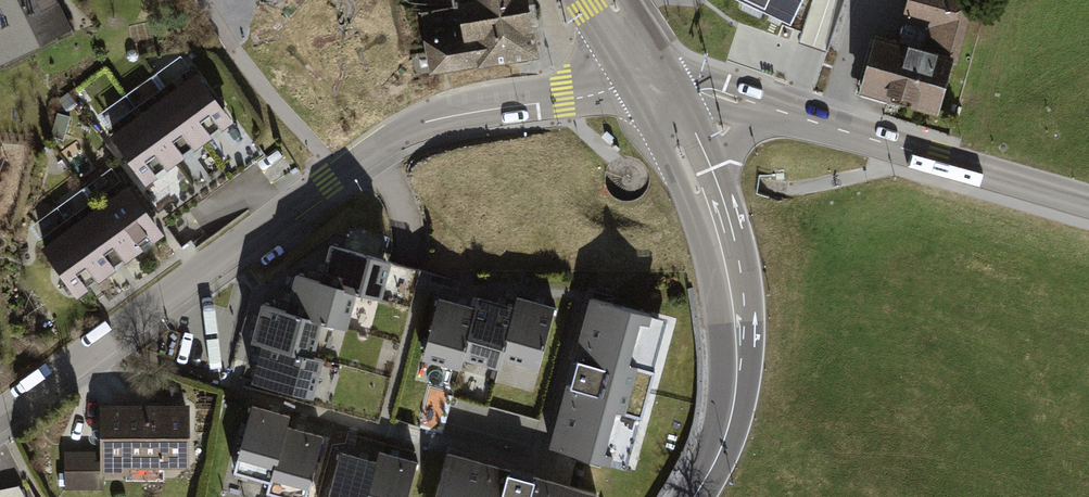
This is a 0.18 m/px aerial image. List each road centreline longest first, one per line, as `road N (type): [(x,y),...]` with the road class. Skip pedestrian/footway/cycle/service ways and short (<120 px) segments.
road 1 (tertiary): [(0,418),(407,128),(476,112),(663,91)]
road 2 (tertiary): [(1088,204),(723,97),(663,91)]
road 3 (secondary): [(663,91),(720,207),(747,336),(729,440),(696,496)]

